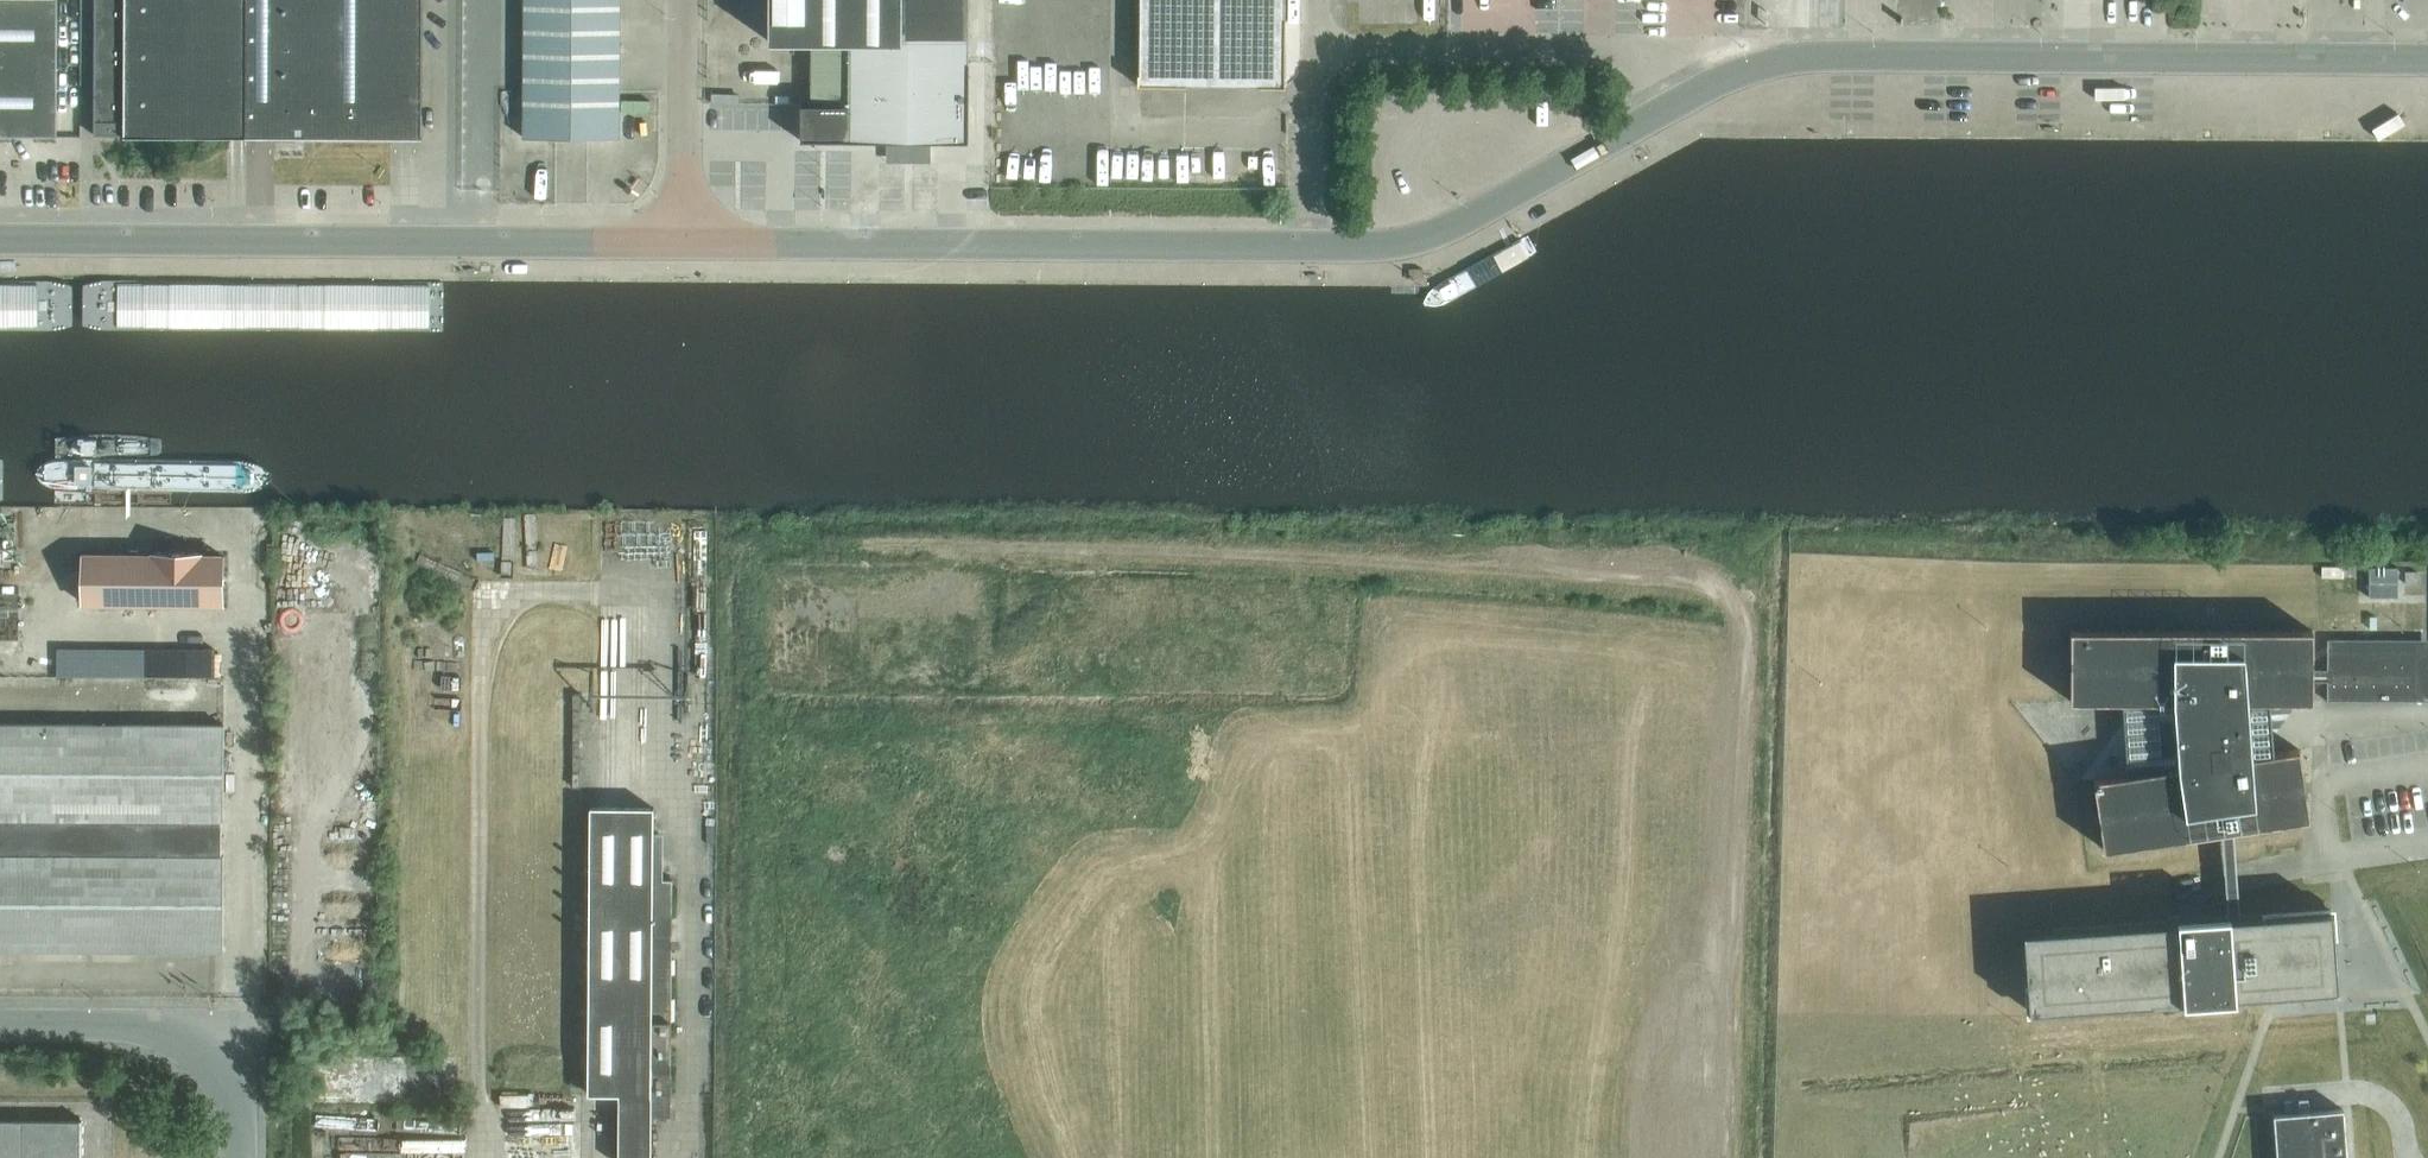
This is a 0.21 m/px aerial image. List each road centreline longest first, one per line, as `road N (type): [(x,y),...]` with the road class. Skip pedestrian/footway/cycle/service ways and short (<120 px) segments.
road 1 (unclassified): [(687,244),(1384,250),(1434,237),(1743,71),(1780,60),(2427,57)]
road 2 (unclassified): [(0,241),(687,244)]
road 3 (unclassified): [(0,1022),(153,1028),(205,1055),(235,1095),(241,1157)]
road 4 (unclassified): [(687,244),(688,0)]

